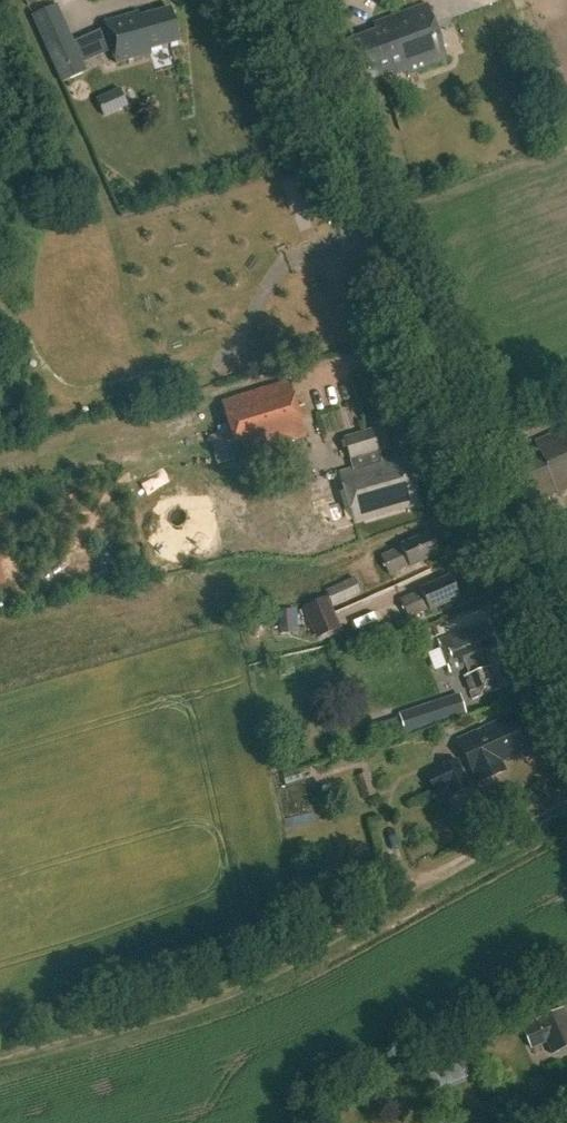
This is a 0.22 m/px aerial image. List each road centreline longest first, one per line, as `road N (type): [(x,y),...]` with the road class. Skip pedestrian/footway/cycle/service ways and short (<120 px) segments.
road 1 (tertiary): [(566,674),(264,0)]
road 2 (track): [(566,804),(300,965),(165,1016),(0,1062)]

